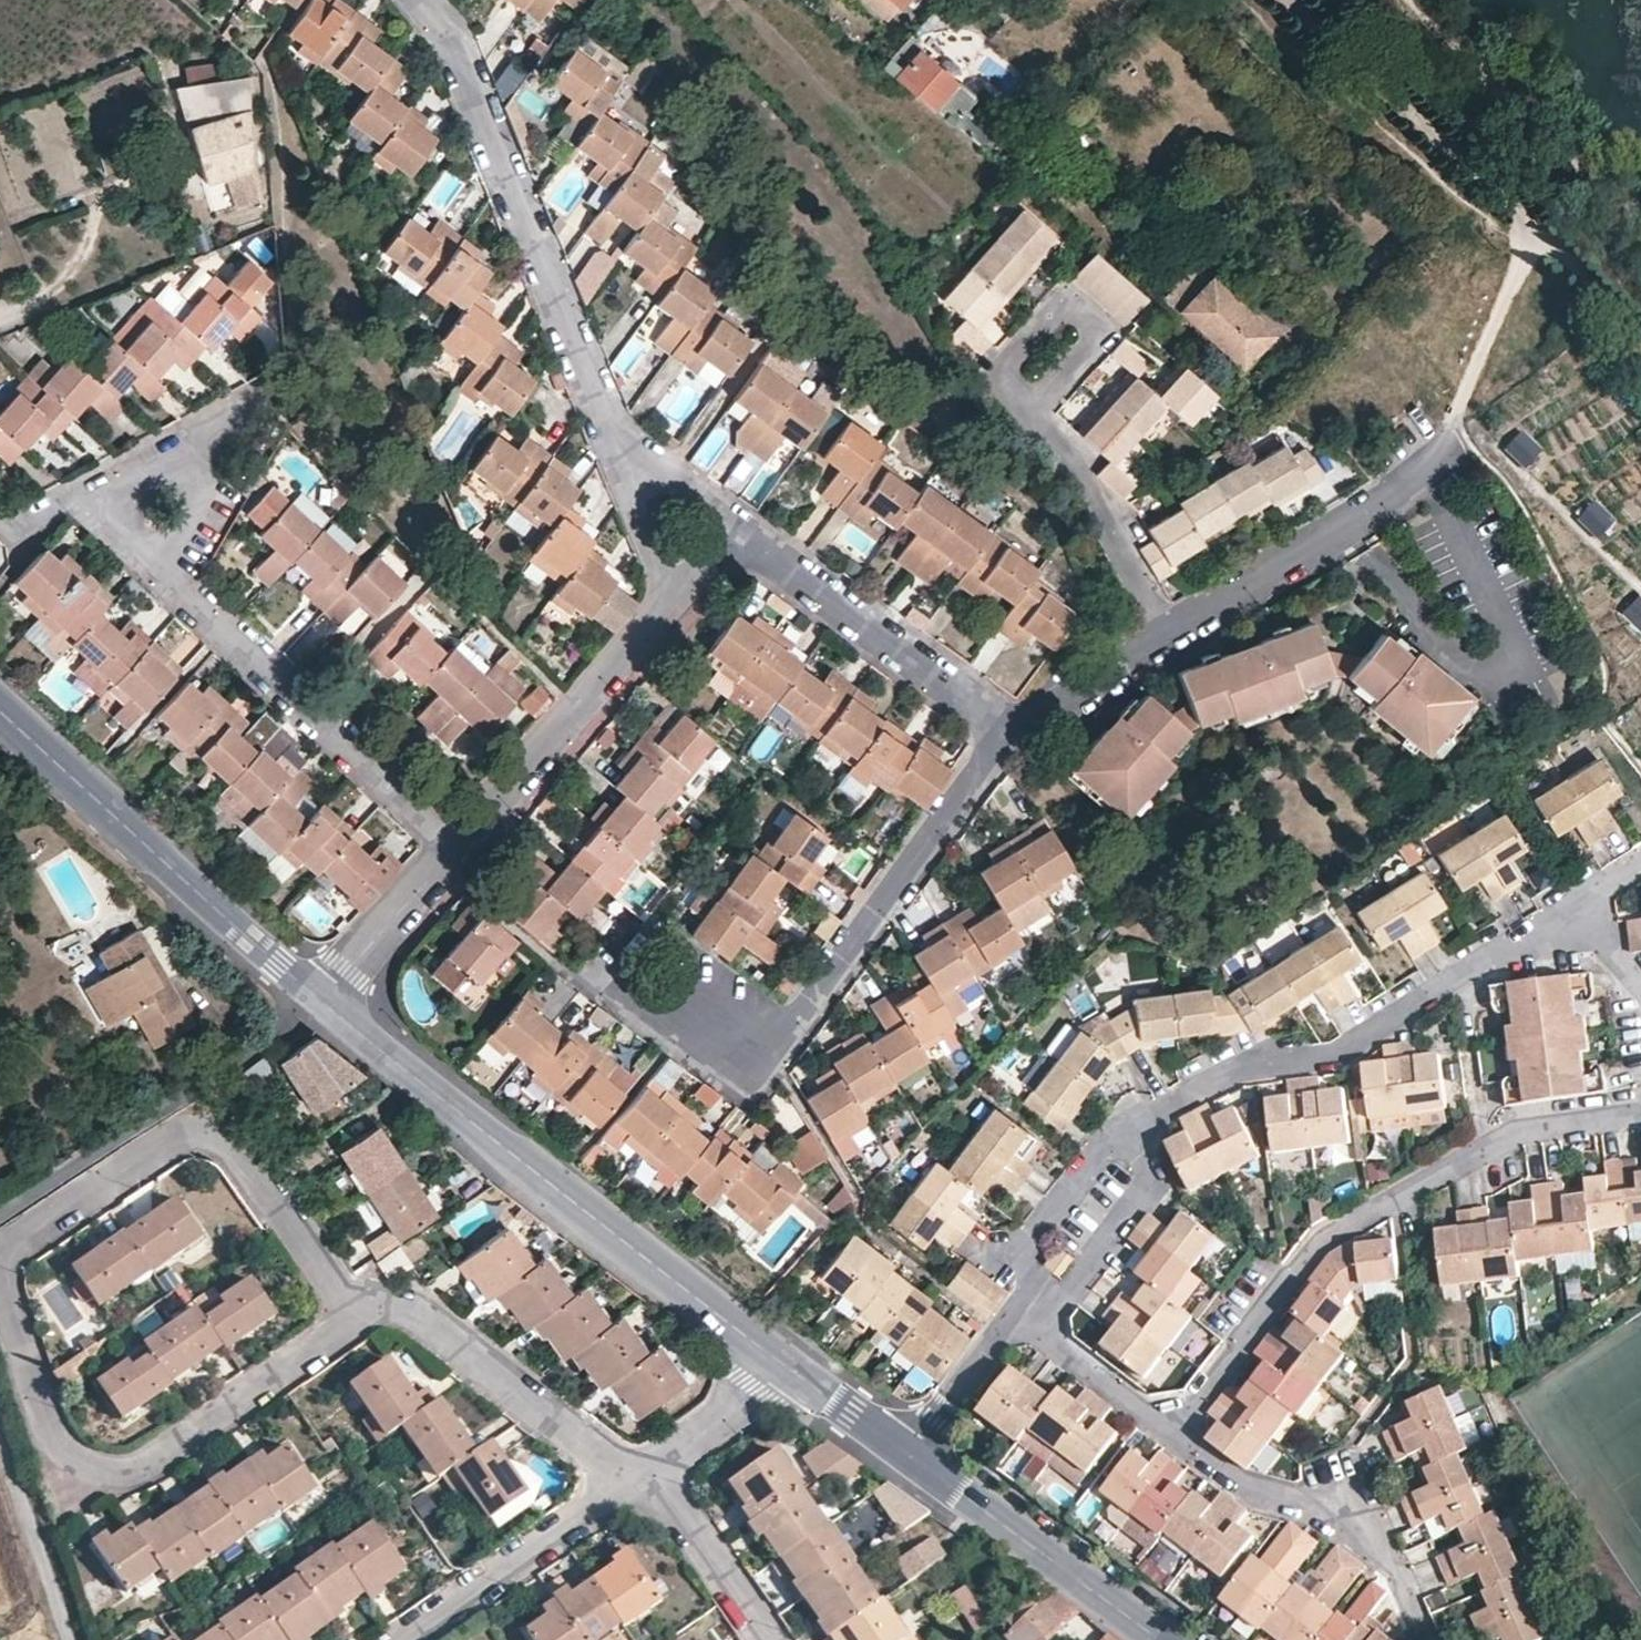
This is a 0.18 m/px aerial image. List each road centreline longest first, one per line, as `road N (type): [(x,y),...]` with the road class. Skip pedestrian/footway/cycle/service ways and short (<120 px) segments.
road 1 (residential): [(1640,1111),(1512,1135),(1332,1236),(1168,1430)]
road 2 (residential): [(321,1001),(781,1364)]
road 3 (residential): [(419,0),(448,39),(608,423),(662,496)]
road 4 (residential): [(352,1306),(338,1329),(137,1470),(108,1475),(57,1445),(0,1275)]
road 5 (residential): [(1131,1135),(1234,1071),(1343,1053),(1488,959),(1575,922)]
road 6 (residential): [(683,1000),(741,1042),(796,1022),(1007,725)]
road 7 (residential): [(0,1264),(7,1247),(201,1122),(225,1134),(334,1292)]
road 8 (residential): [(154,539),(160,573),(456,846)]
road 9 (residential): [(0,710),(321,1001)]
road 10 (residential): [(672,563),(656,607),(456,846)]
road 11 (residential): [(1168,1430),(1270,1493),(1359,1522),(1393,1566),(1422,1639)]
road 12 (residential): [(1007,725),(721,530)]
road 13 (residential): [(352,1306),(408,1306),(637,1479)]
road 14 (residential): [(1450,451),(1167,632)]
road 15 (residential): [(910,1456),(1158,1639)]
road 16 (residential): [(402,1639),(637,1479)]
road 17 (residential): [(1029,406),(1080,460),(1167,632)]
road 18 (residential): [(1041,1298),(1062,1296),(1142,1189),(1146,1172),(1131,1135)]
road 19 (residential): [(637,1479),(667,1503),(772,1639)]
road 20 (residential): [(456,846),(321,1001)]
road 21 (residential): [(1029,406),(1000,381),(998,369),(1050,305),(1061,300),(1092,332)]
road 22 (residential): [(1030,1318),(1003,1330),(910,1456)]
road 23 (residential): [(1167,632),(1078,694),(1007,725)]
road 24 (residential): [(637,1479),(759,1391),(781,1364)]
road 25 (residential): [(1030,1318),(1042,1341),(1168,1430)]
road 26 (residential): [(781,1364),(910,1456)]
road 27 (residential): [(1024,1247),(1113,1141),(1131,1135)]
road 28 (residential): [(131,498),(80,492),(19,533)]

